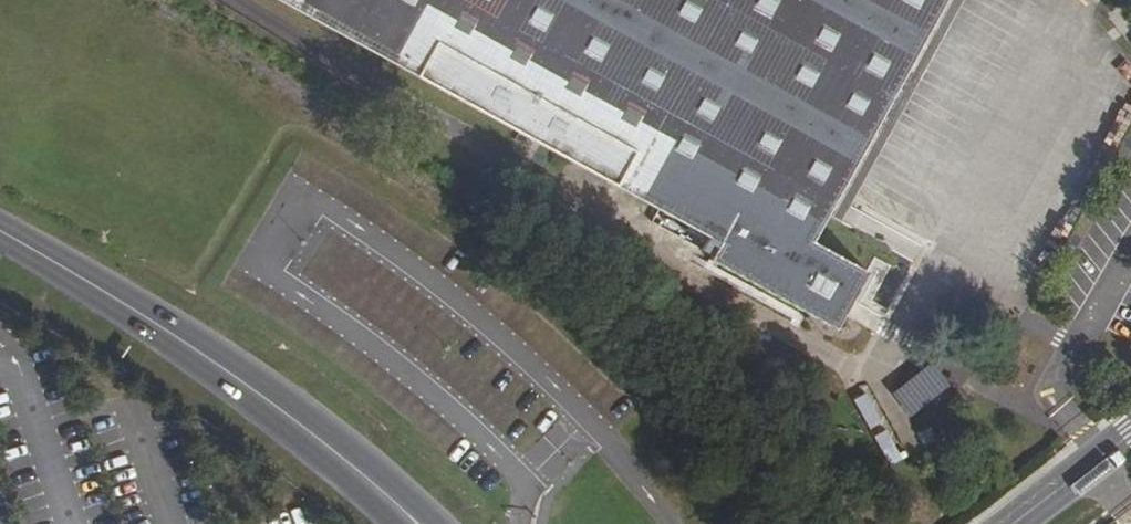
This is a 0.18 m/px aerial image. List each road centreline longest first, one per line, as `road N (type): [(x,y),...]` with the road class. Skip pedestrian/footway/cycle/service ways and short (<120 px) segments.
road 1 (tertiary): [(0,230),(166,328),(409,514)]
road 2 (tertiary): [(1012,523),(1130,433)]

